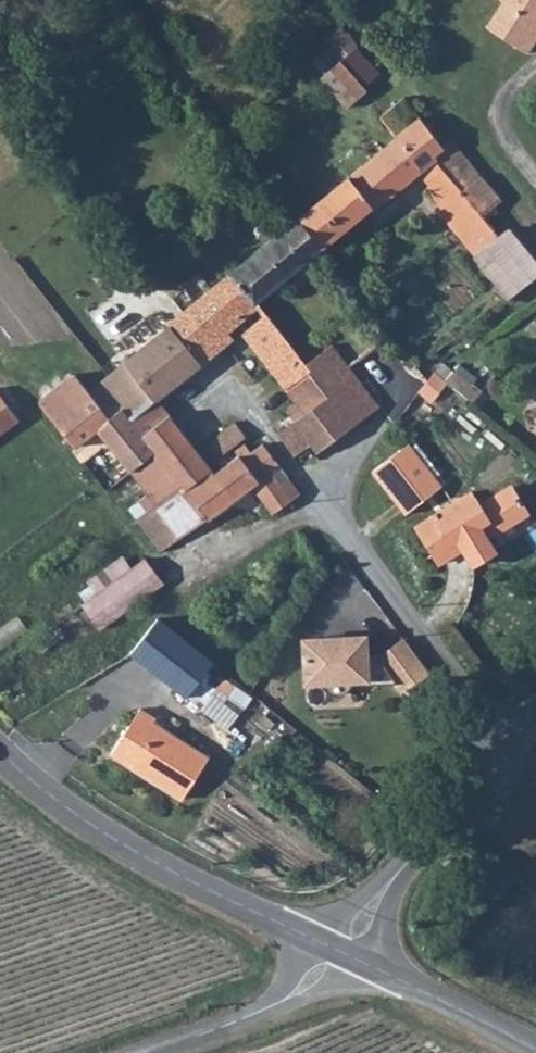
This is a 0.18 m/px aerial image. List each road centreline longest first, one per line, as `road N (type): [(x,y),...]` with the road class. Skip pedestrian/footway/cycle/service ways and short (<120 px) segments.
road 1 (tertiary): [(341,953),(158,866),(42,790),(0,751)]
road 2 (unclassified): [(535,712),(384,890),(341,953)]
road 3 (tertiary): [(535,1049),(341,953)]
road 4 (unclassified): [(151,1052),(279,1002),(341,953)]

